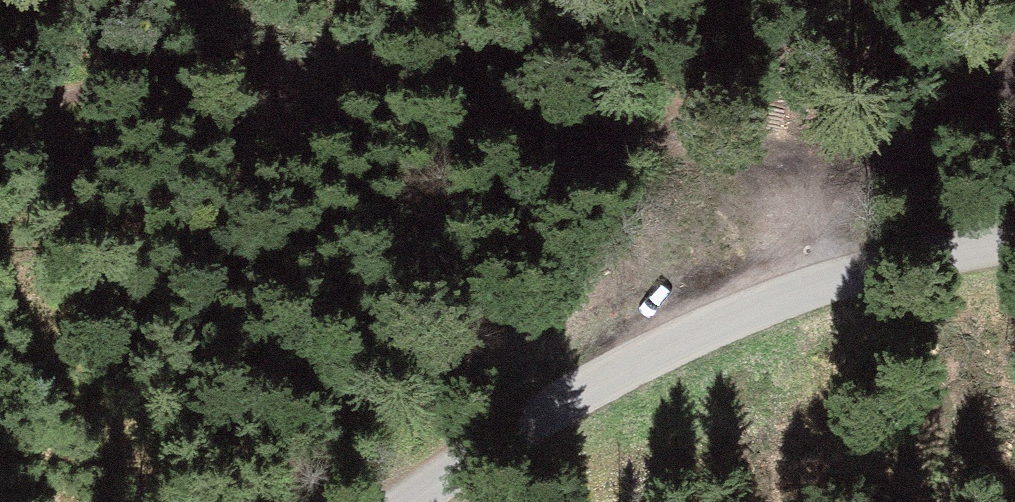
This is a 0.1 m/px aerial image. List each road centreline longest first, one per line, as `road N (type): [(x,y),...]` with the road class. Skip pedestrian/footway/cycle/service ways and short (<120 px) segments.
road 1 (track): [(0,55),(449,62),(774,194)]
road 2 (unclassified): [(413,501),(697,328),(876,274),(1014,244)]
road 3 (track): [(1004,0),(935,105),(774,194),(697,328)]

